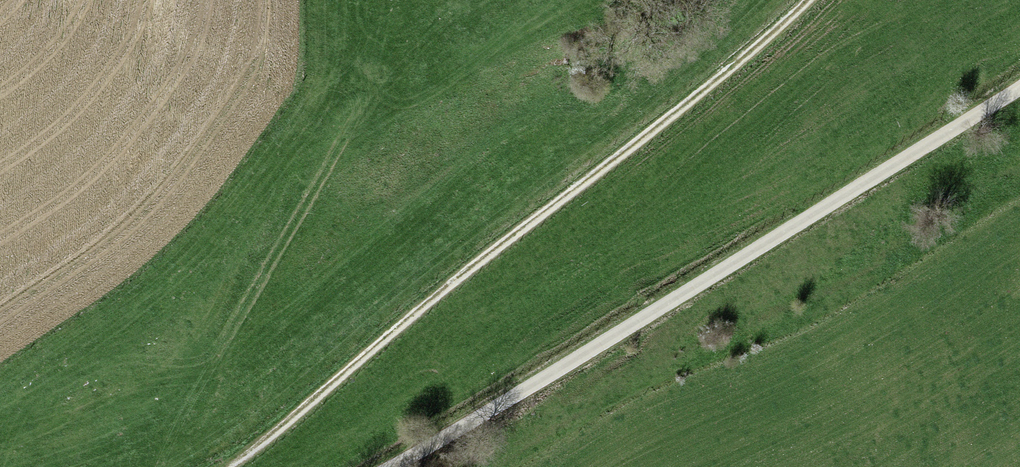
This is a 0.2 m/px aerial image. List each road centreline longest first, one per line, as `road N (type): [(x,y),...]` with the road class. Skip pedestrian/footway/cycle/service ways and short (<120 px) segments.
road 1 (track): [(222,466),(812,0)]
road 2 (unclassified): [(1019,91),(552,382),(398,466)]

